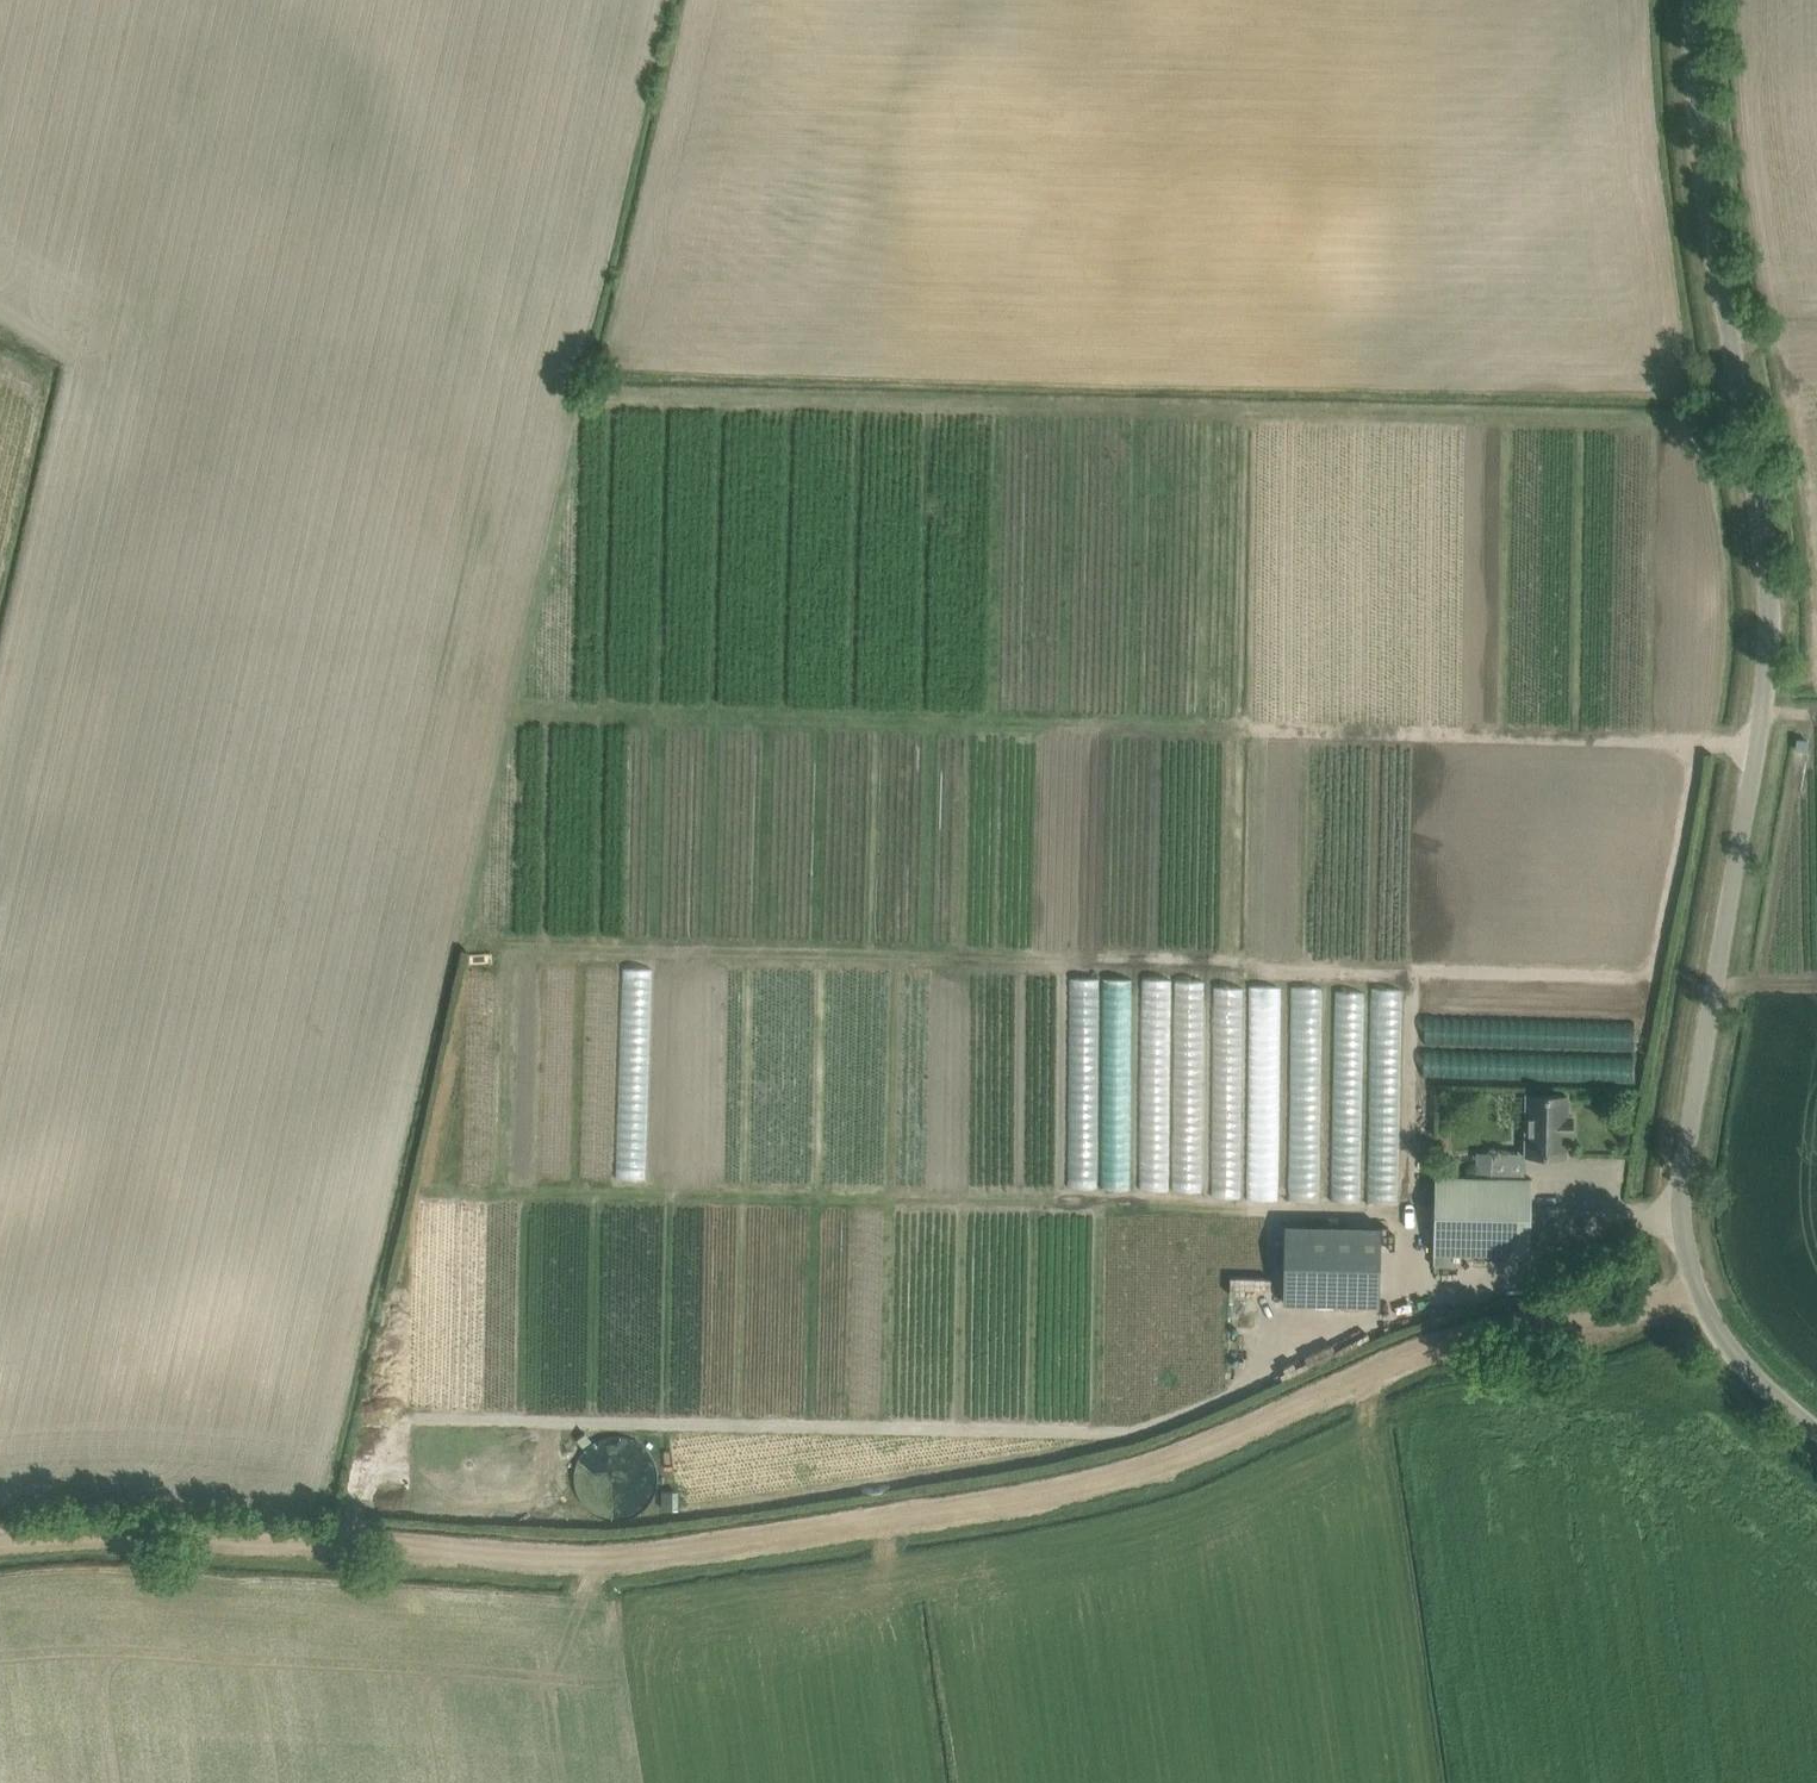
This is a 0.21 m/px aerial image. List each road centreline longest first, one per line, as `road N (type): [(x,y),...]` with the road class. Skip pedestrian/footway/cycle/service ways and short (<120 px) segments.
road 1 (track): [(1698,1292),(1427,1347),(1122,1475),(696,1548),(574,1558),(148,1528),(0,1538)]
road 2 (unclassified): [(1816,1429),(1725,1341),(1698,1292),(1682,1220),(1684,1159),(1744,826),(1771,618),(1701,133),(1695,0)]

